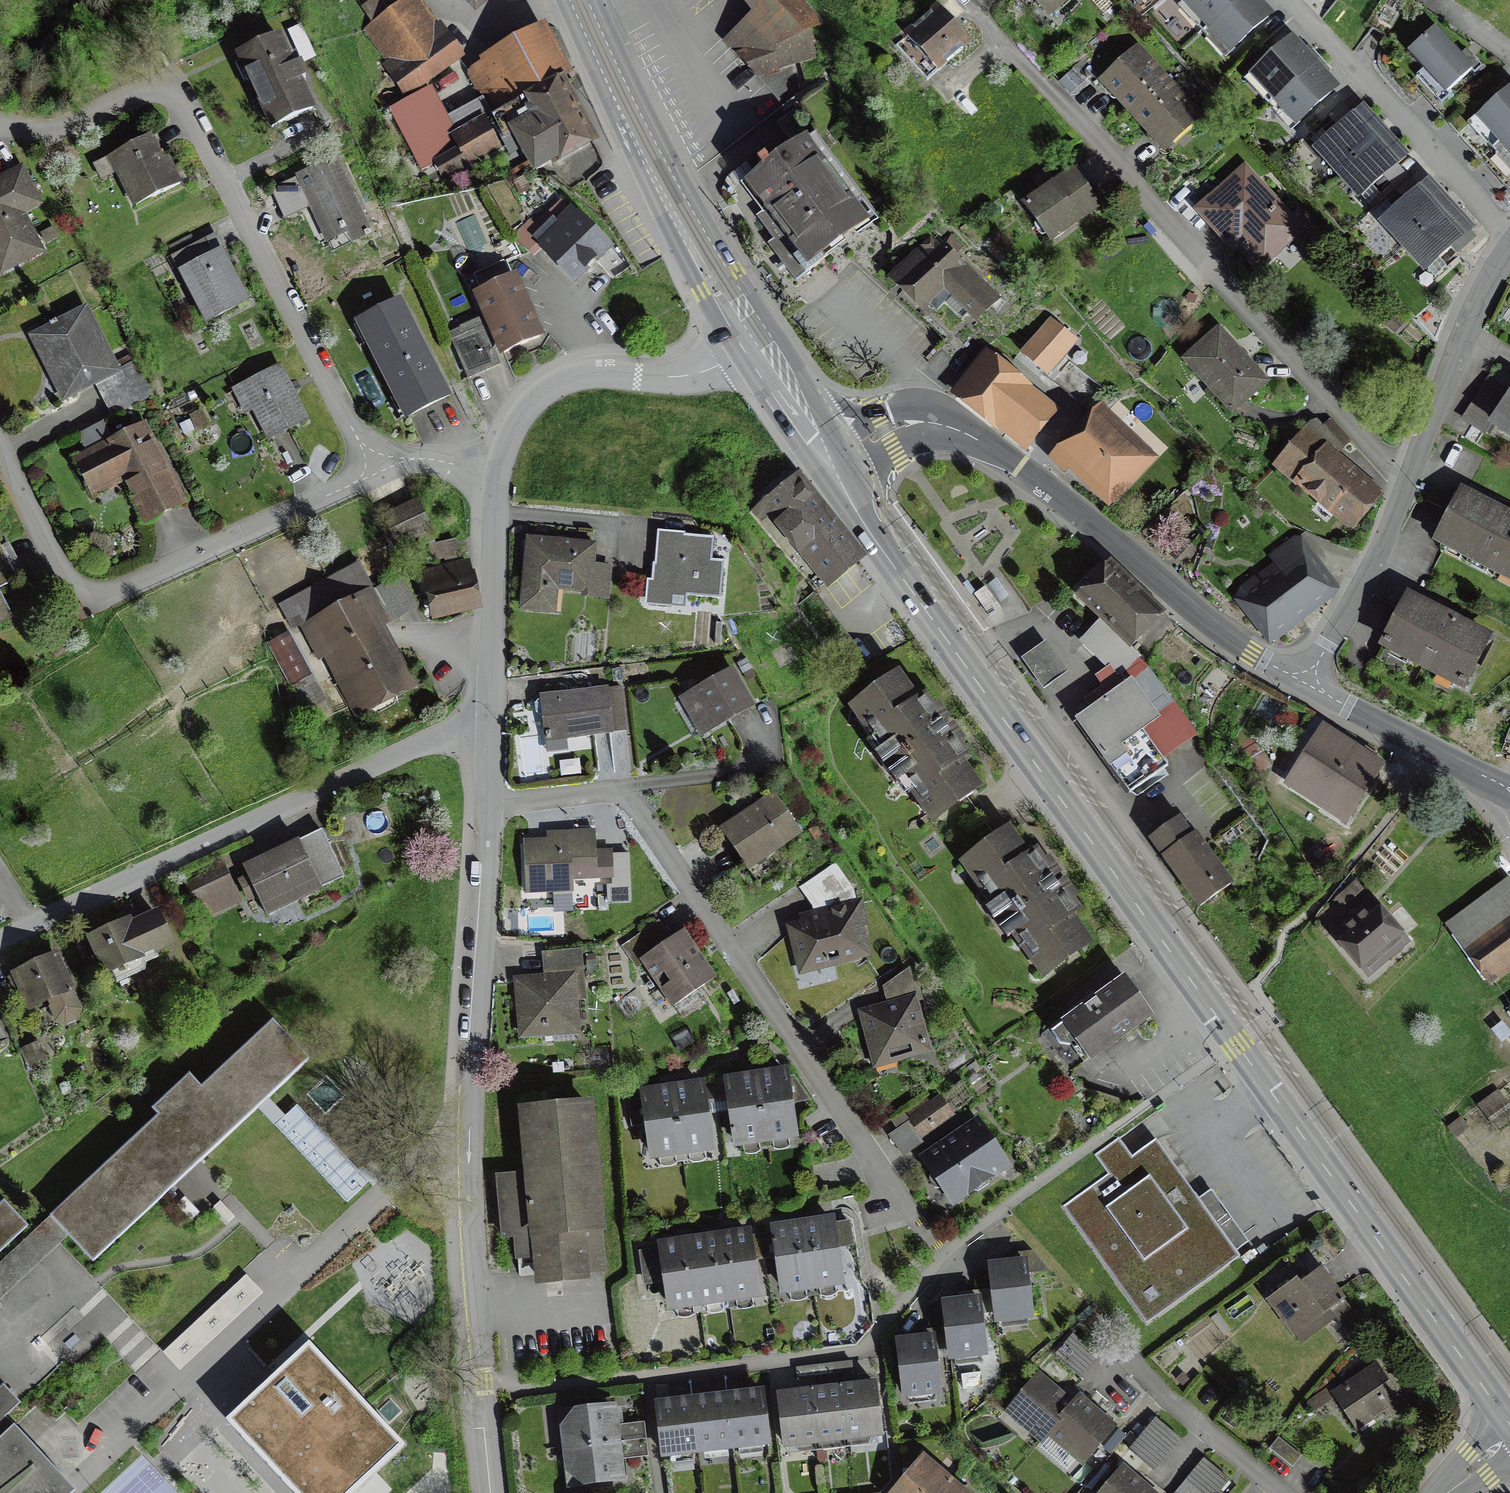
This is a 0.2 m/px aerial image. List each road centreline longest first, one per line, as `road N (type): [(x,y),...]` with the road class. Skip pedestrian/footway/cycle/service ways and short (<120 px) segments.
road 1 (secondary): [(825,465),(1507,1425)]
road 2 (residential): [(1407,483),(1349,433),(964,0)]
road 3 (residential): [(479,807),(627,795),(891,1187)]
road 4 (residential): [(825,465),(885,430),(917,423),(974,436),(1201,618),(1301,683)]
road 5 (residential): [(0,945),(481,725)]
road 6 (residential): [(382,474),(73,620),(0,462)]
road 7 (unclassified): [(474,1100),(119,1452)]
road 8 (residential): [(175,78),(382,474)]
road 9 (residential): [(474,1100),(466,1219),(495,1492)]
road 10 (secondary): [(579,0),(748,337)]
road 11 (residential): [(1509,234),(1287,0)]
road 12 (residential): [(748,337),(715,367),(680,379),(593,373),(557,382),(510,432),(497,476)]
road 13 (residential): [(479,807),(474,1100)]
road 14 (residential): [(1407,483),(1462,338),(1509,248)]
road 15 (residential): [(497,476),(481,725)]
road 16 (residential): [(1301,683),(1509,790)]
road 17 (residential): [(1301,683),(1407,483)]
road 18 (residential): [(0,124),(45,132),(175,78)]
road 19 (secondary): [(748,337),(825,465)]

